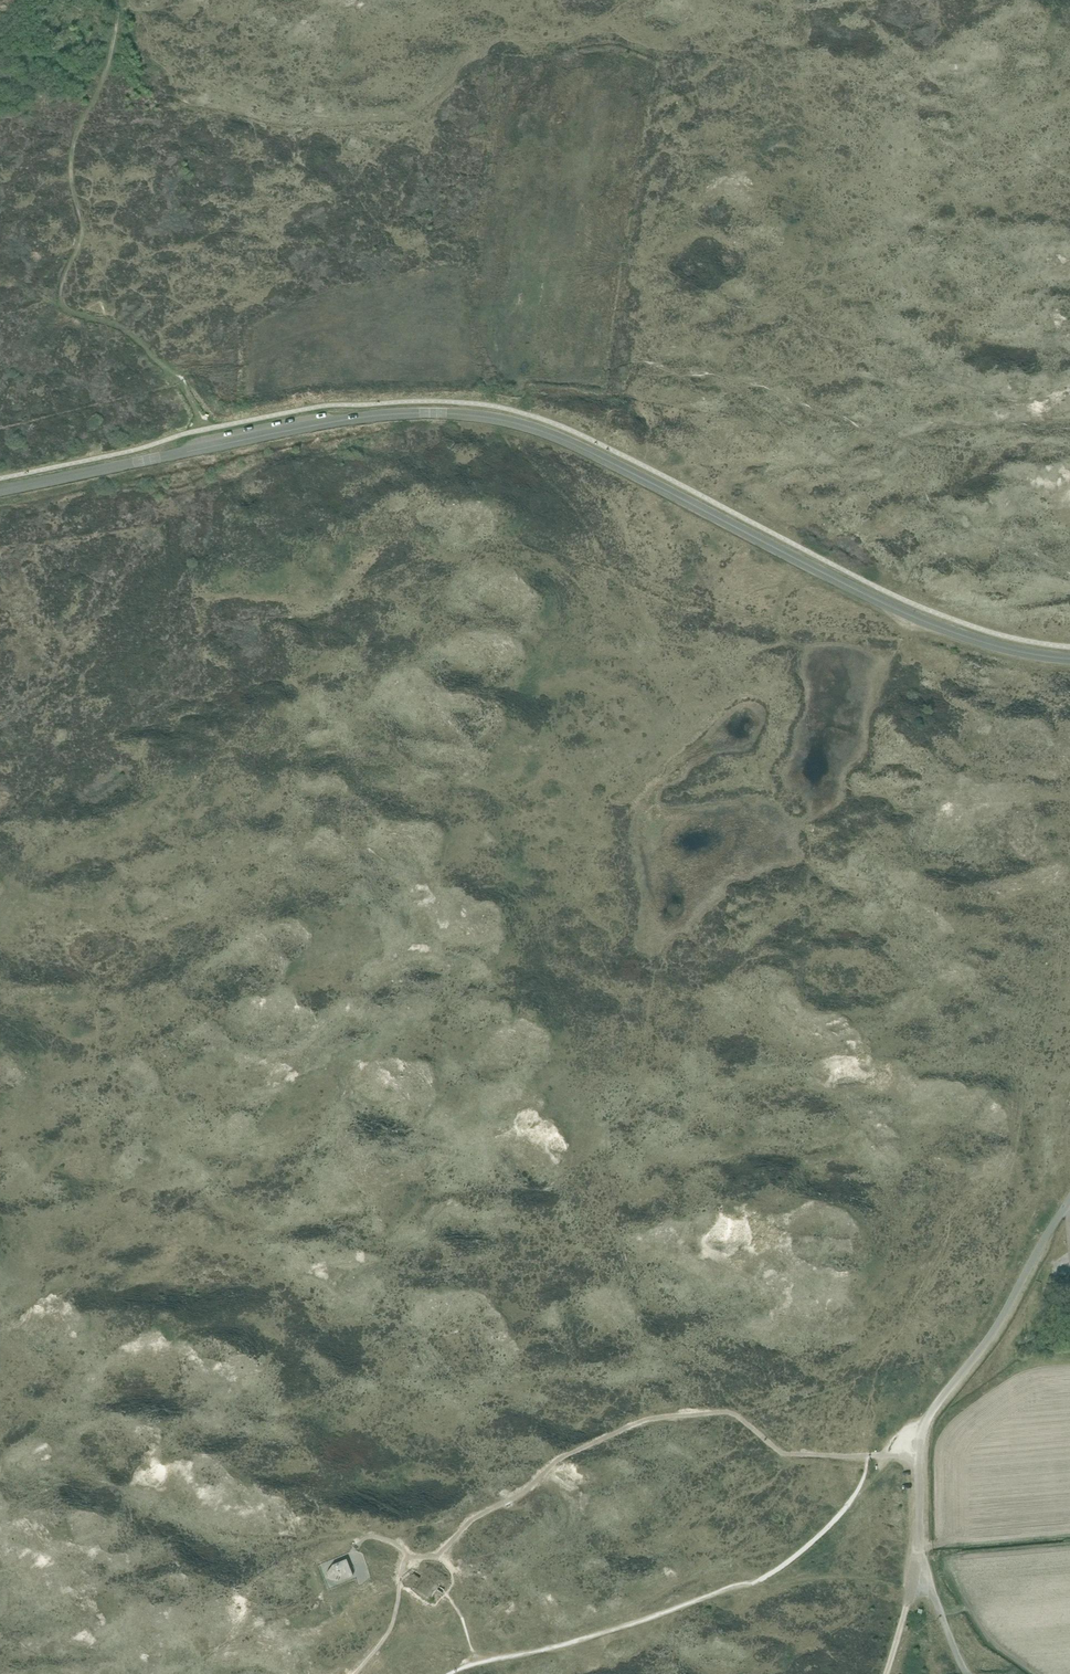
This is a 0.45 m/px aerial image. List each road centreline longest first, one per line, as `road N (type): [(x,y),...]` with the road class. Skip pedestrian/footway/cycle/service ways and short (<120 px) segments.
road 1 (unclassified): [(0,490),(350,419),(491,418),(571,443),(910,615),(991,645),(1069,658)]
road 2 (unclassified): [(965,1673),(919,1570),(921,1438),(1069,1201)]

